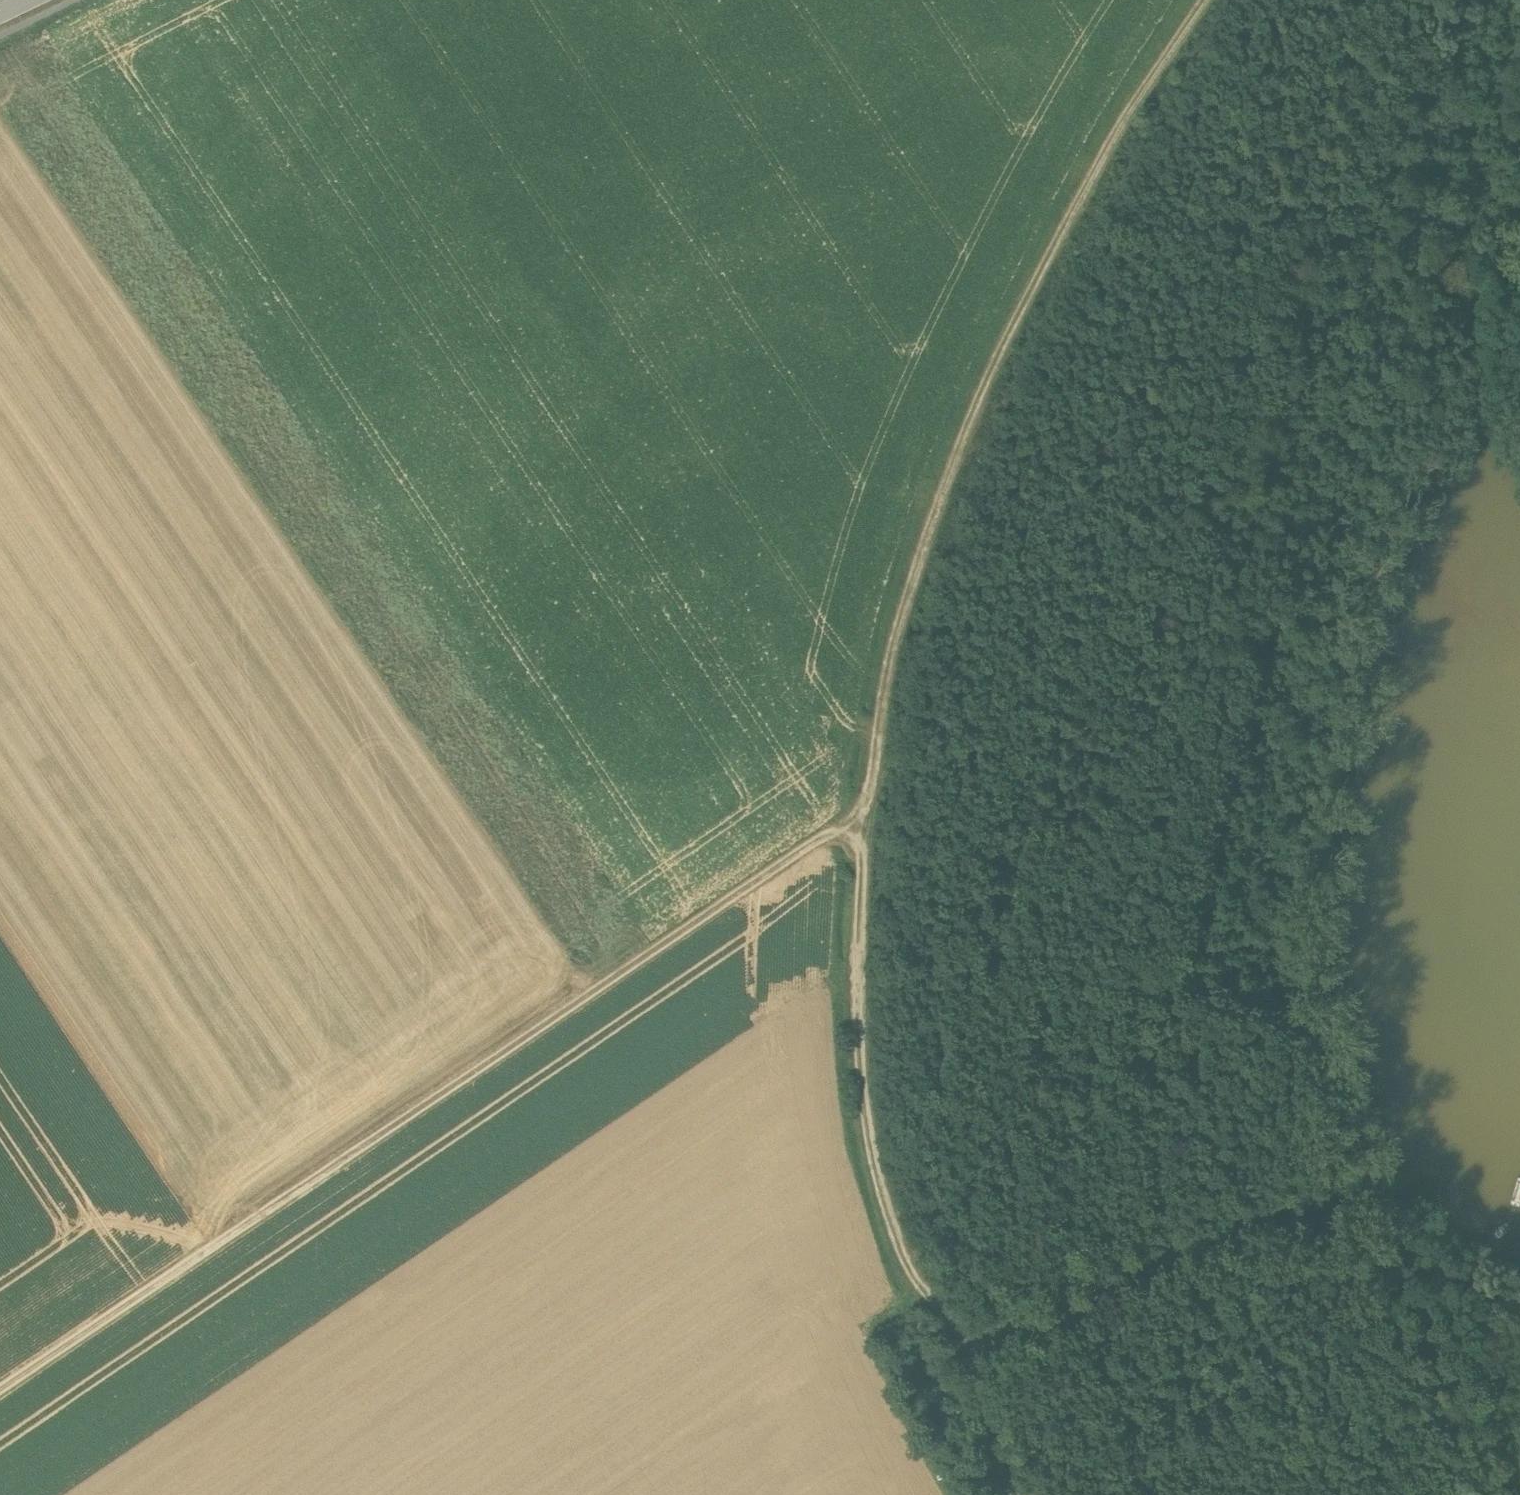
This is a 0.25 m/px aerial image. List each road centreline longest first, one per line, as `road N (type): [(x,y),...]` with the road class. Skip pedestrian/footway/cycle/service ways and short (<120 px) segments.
road 1 (track): [(1206,0),(1128,117),(972,419),(920,550),(859,819),(858,1042),(884,1208),(907,1265),(964,1351),(1017,1494)]
road 2 (track): [(859,819),(0,1392)]

